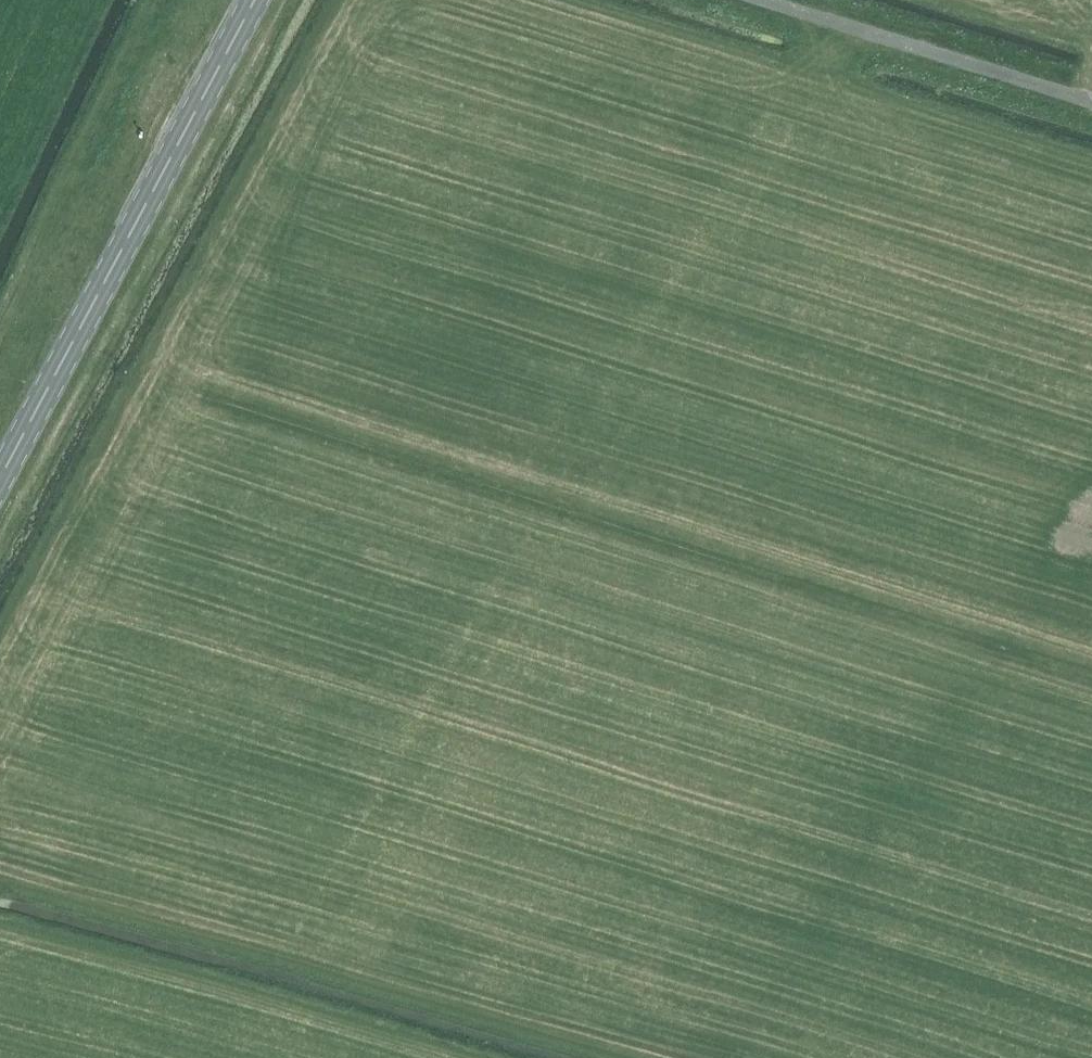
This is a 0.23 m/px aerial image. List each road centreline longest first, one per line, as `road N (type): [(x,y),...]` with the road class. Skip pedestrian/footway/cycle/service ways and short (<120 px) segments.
road 1 (primary): [(254,0),(0,477)]
road 2 (track): [(763,0),(1091,101)]

